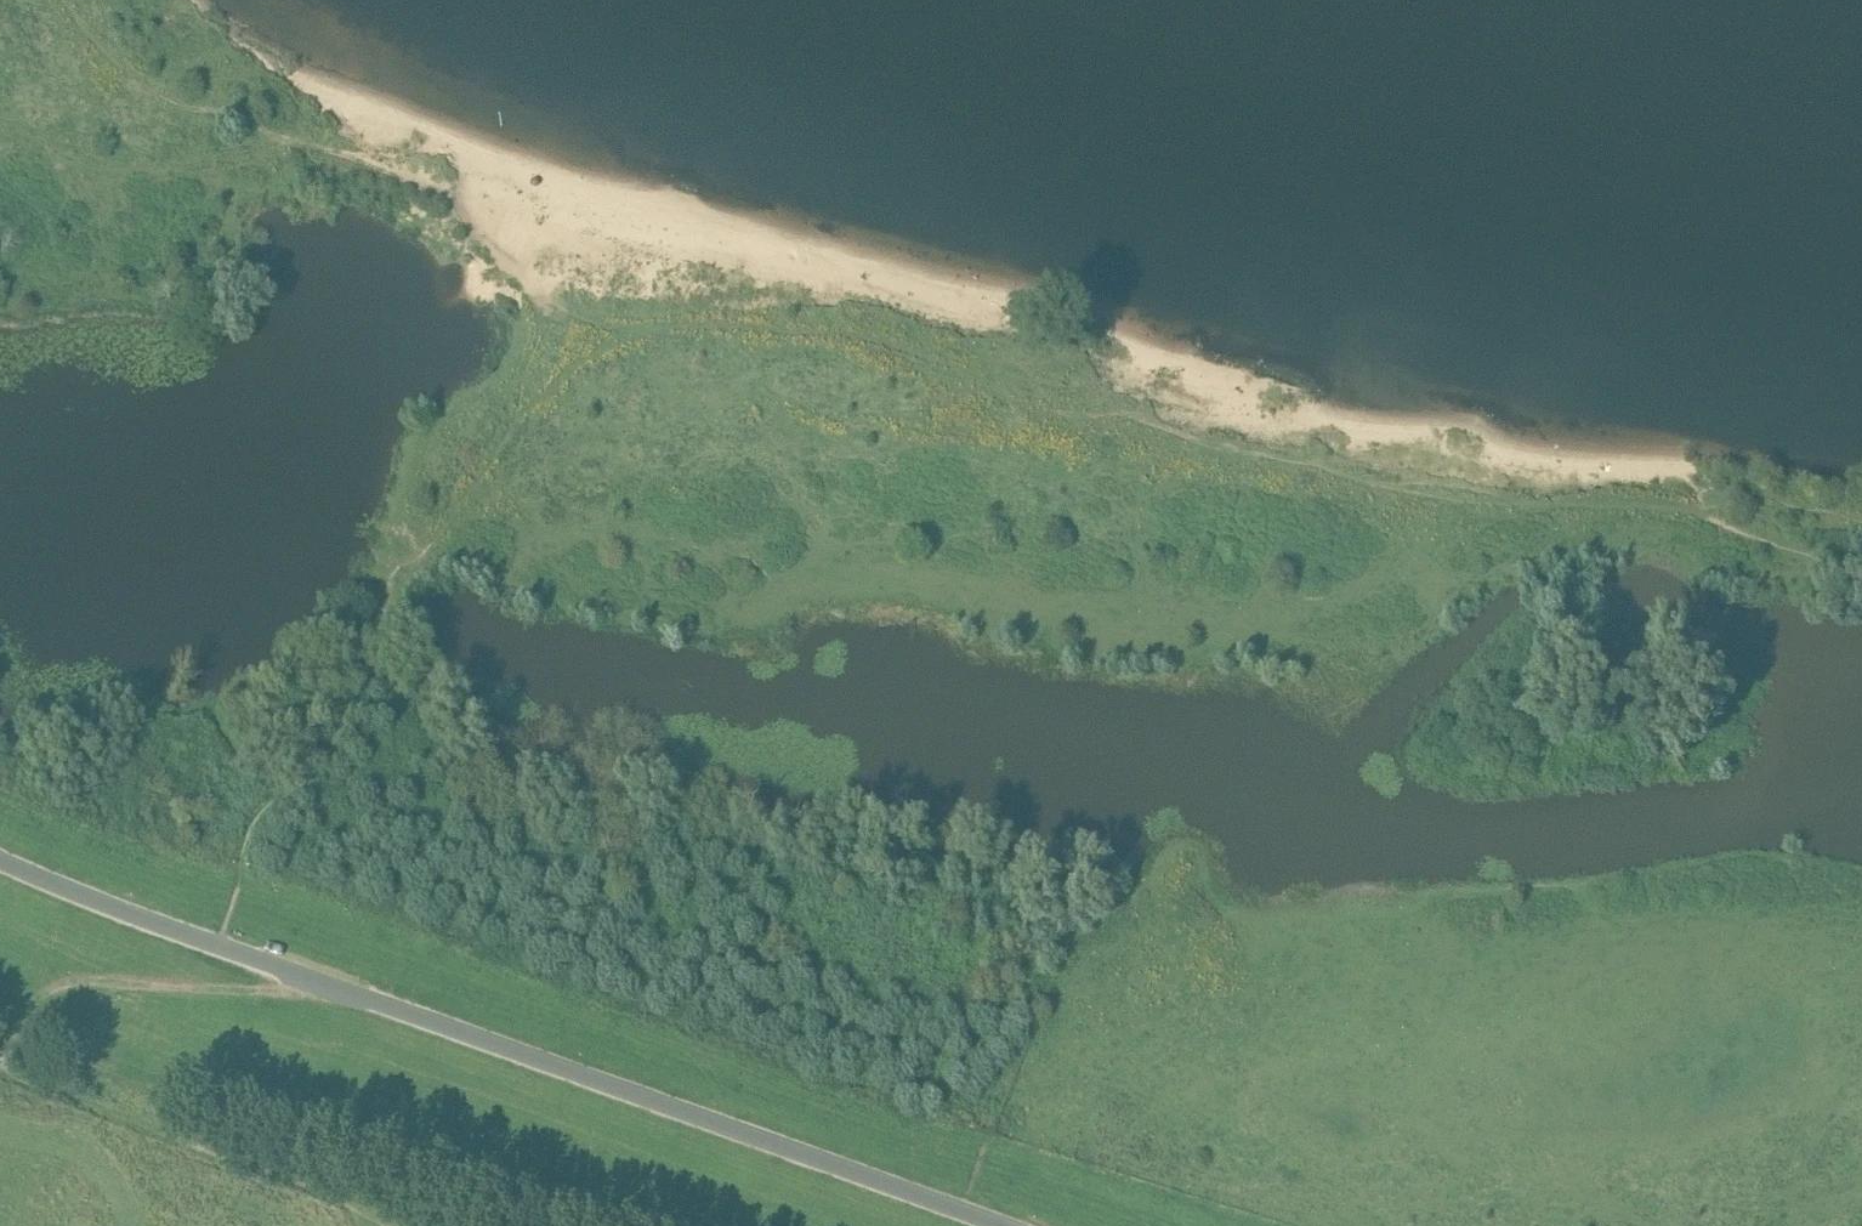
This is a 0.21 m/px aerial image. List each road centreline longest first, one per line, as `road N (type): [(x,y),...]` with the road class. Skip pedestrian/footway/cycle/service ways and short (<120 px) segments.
road 1 (unclassified): [(1000,1225),(0,858)]
road 2 (track): [(343,988),(117,977),(47,986),(24,1009),(0,1060)]

